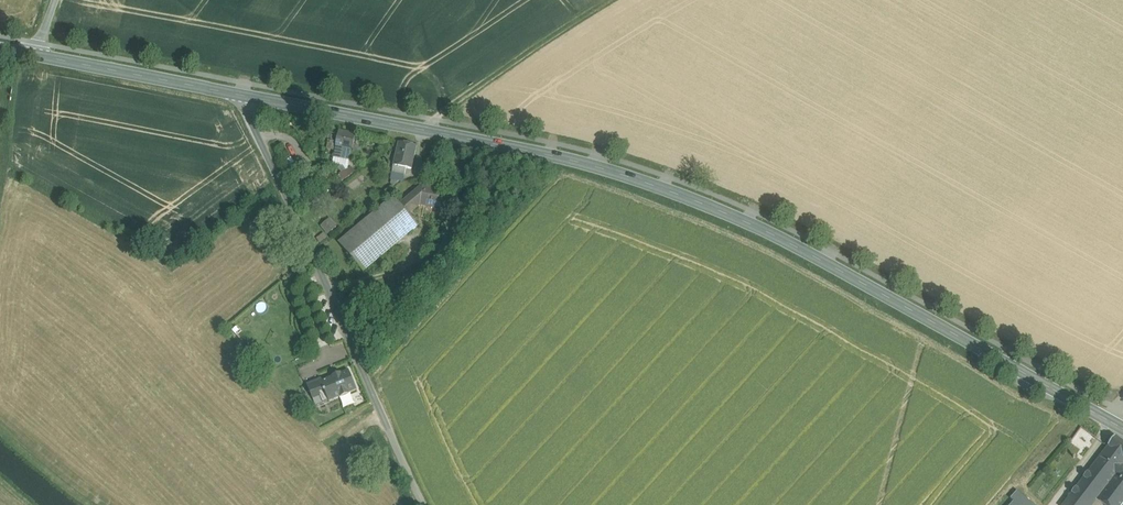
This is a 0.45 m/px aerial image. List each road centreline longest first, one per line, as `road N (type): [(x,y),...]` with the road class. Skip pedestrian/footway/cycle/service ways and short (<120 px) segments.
road 1 (secondary): [(1122,428),(763,229),(698,202),(532,151),(243,96)]
road 2 (unclassified): [(243,96),(425,504)]
road 3 (track): [(430,132),(443,111),(607,0)]
road 4 (secondary): [(243,96),(38,54)]

